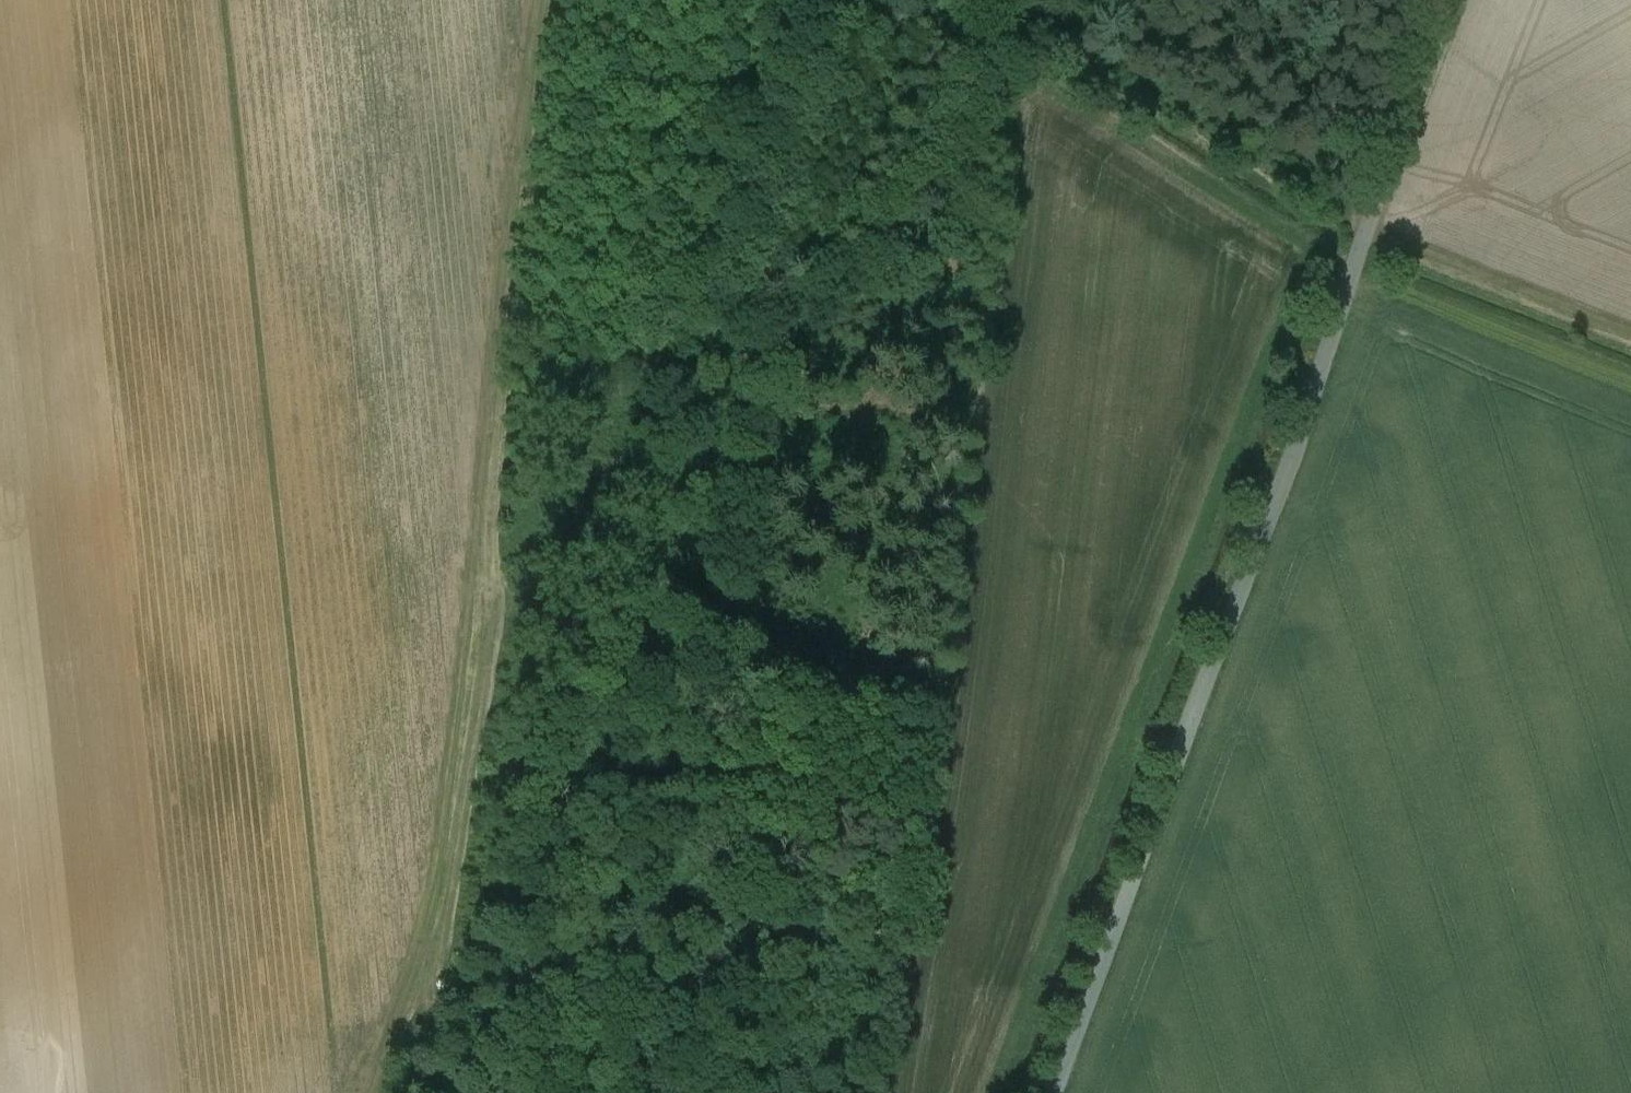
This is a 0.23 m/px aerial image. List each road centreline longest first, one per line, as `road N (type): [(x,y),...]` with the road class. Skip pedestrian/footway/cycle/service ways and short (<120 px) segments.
road 1 (track): [(1436,0),(1368,181),(1357,262),(1051,1092)]
road 2 (track): [(790,0),(433,1092)]

